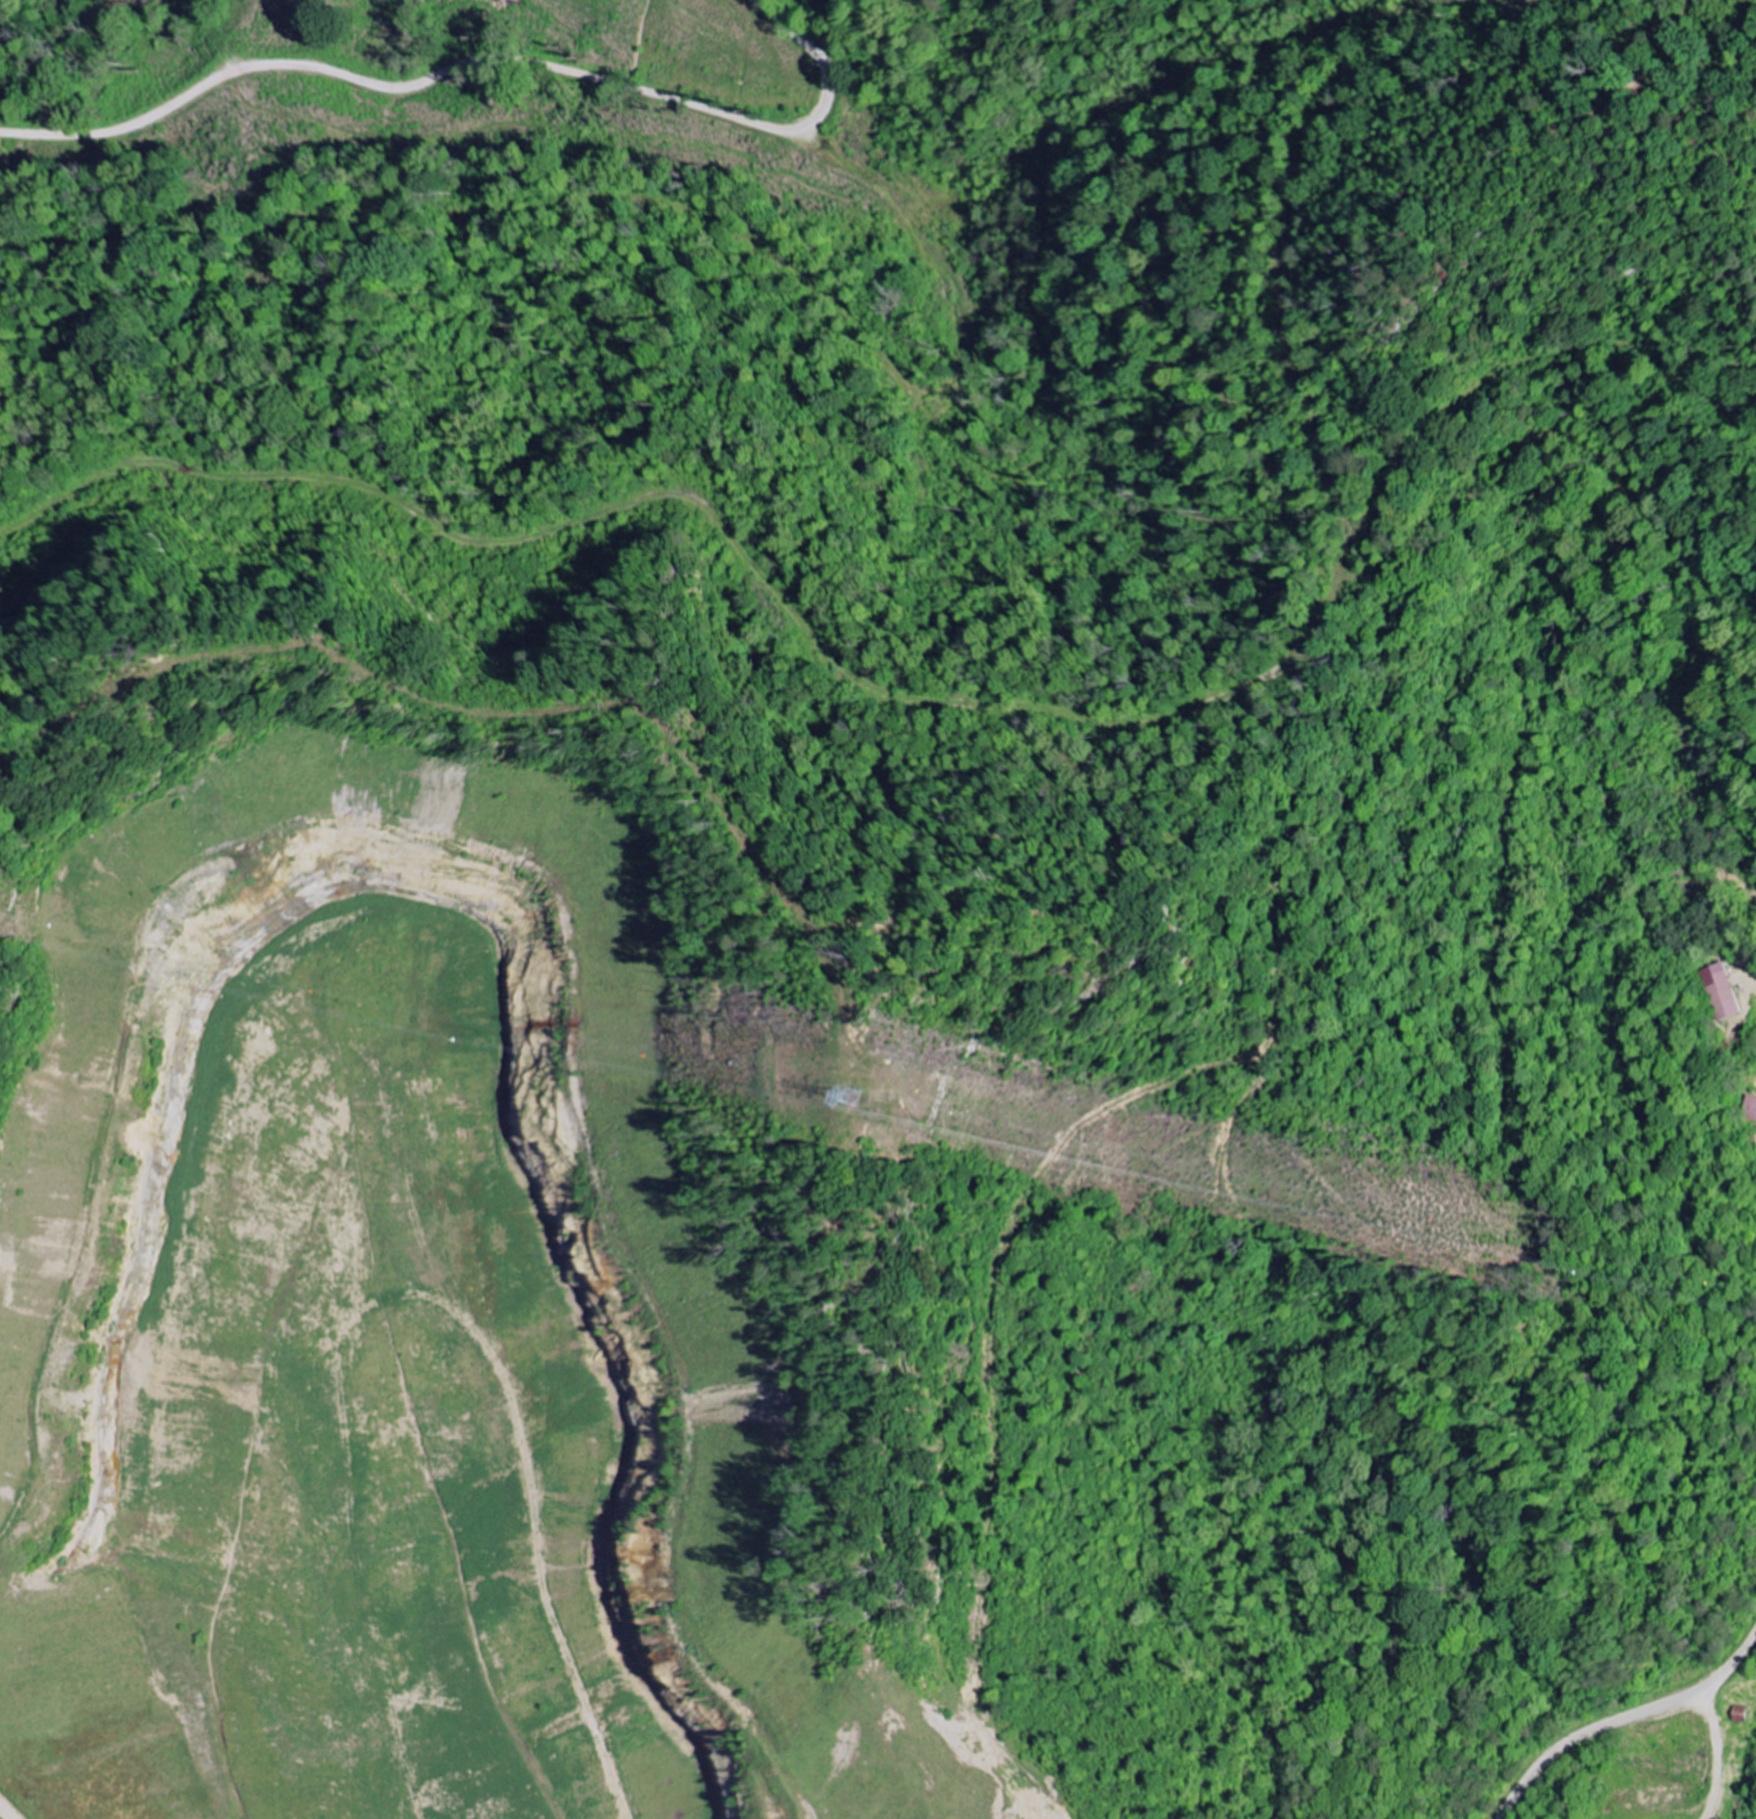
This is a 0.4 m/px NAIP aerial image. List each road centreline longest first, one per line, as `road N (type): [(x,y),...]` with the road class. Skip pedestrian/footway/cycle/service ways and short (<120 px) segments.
road 1 (residential): [(0,128),(104,128),(214,76),(268,63),(401,81),(499,57),(525,57),(771,125),(811,120),(831,88),(829,69),(759,0)]
road 2 (residential): [(1501,1818),(1553,1754),(1709,1685),(1755,1634)]

